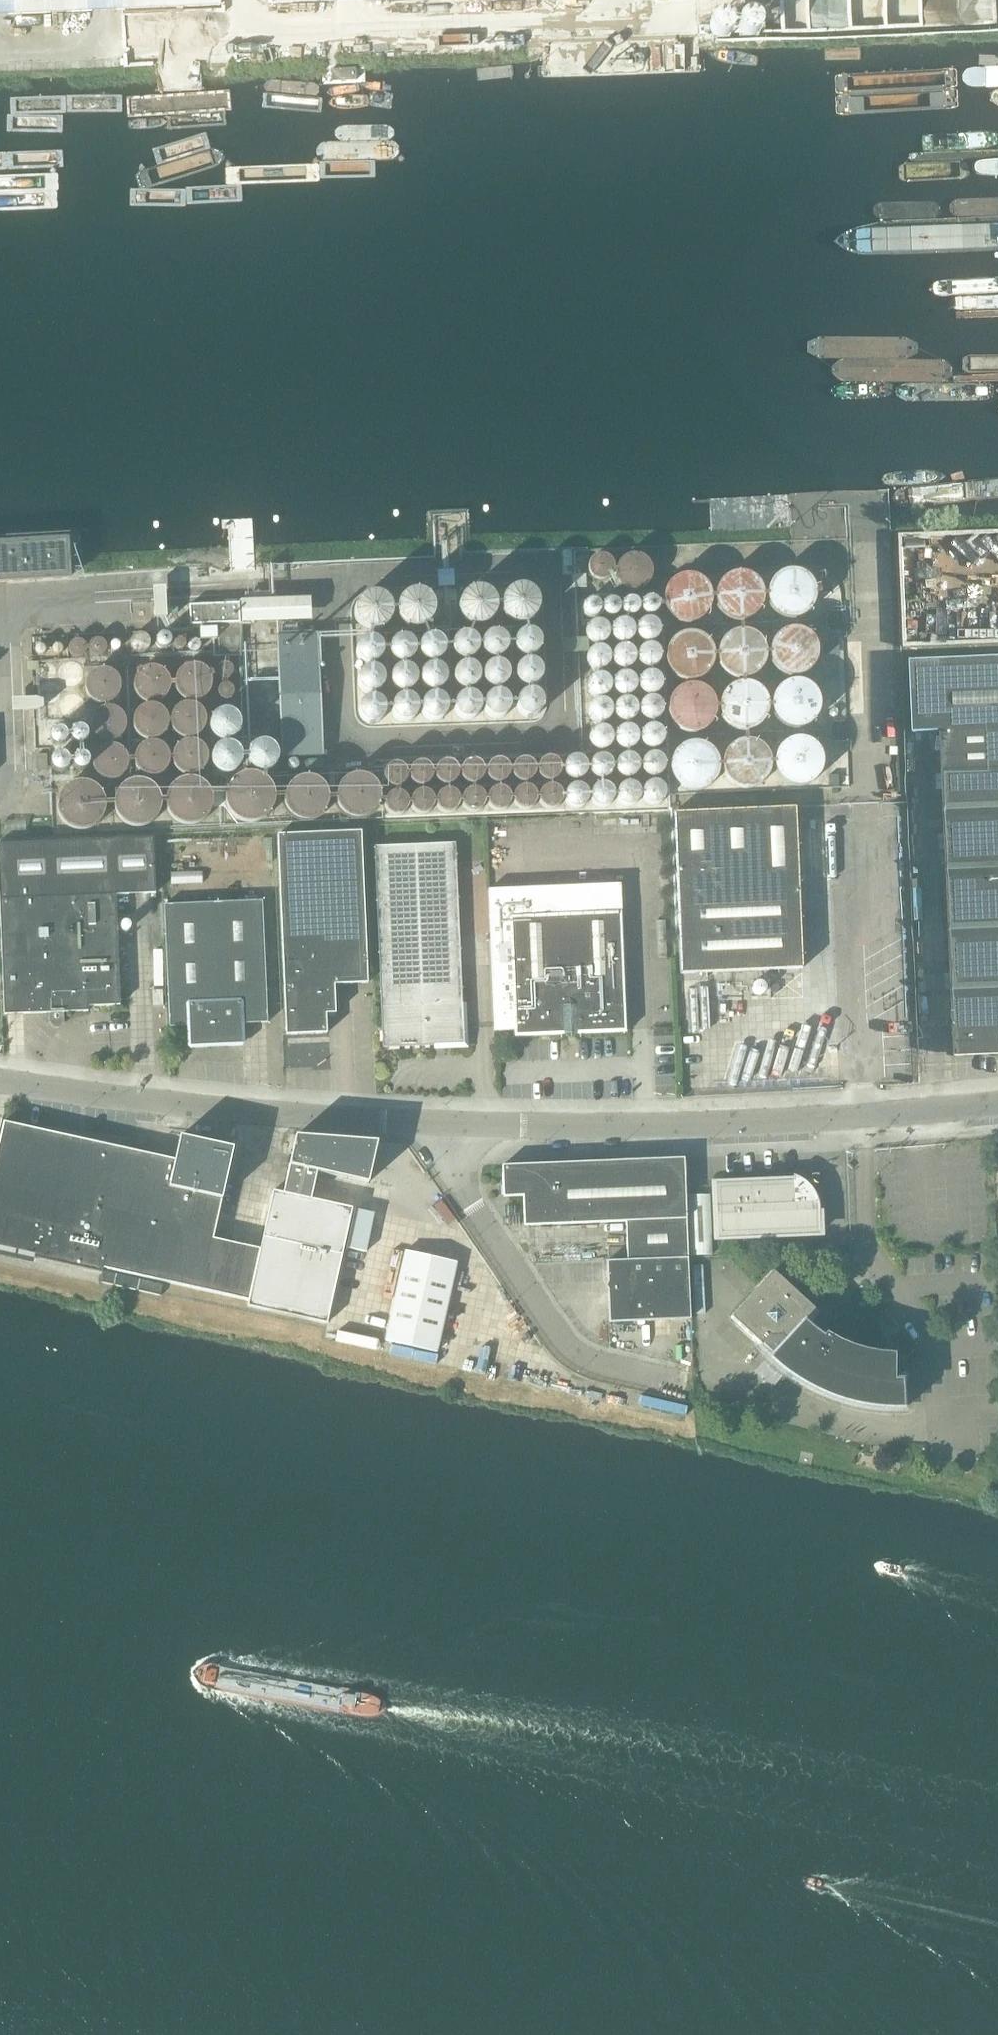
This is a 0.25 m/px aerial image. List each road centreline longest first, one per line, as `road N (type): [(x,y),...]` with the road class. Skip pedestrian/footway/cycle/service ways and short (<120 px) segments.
road 1 (unclassified): [(437,1125),(858,1116),(997,1102)]
road 2 (unclassified): [(437,1125),(261,1113),(0,1079)]
road 3 (unclassified): [(684,1383),(581,1357),(496,1245),(437,1125)]

